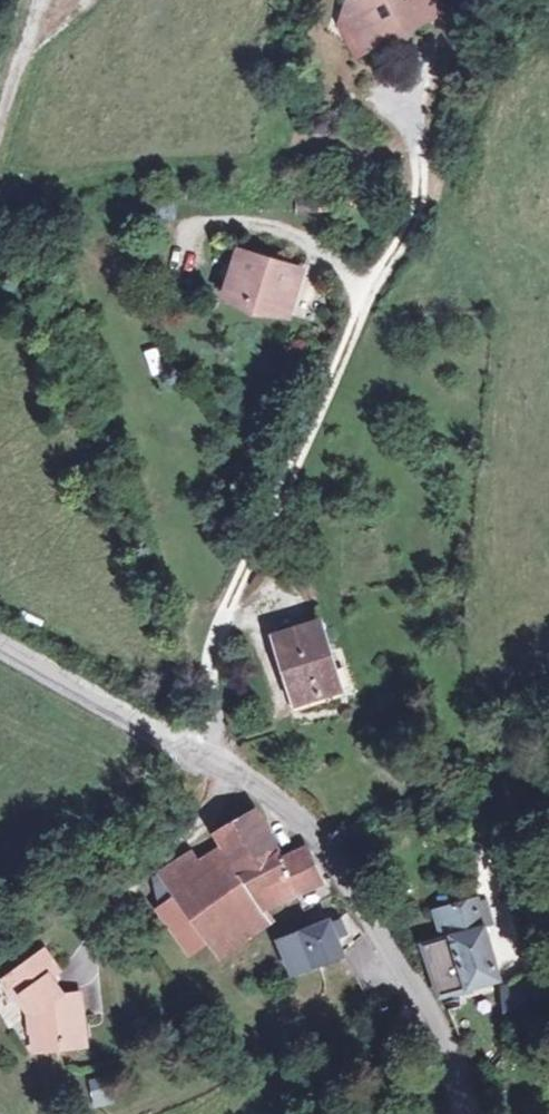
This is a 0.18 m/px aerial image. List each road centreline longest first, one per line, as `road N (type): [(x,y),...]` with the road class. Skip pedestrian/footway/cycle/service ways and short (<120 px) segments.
road 1 (tertiary): [(0,647),(225,773),(315,834),(441,1039),(466,1113)]

